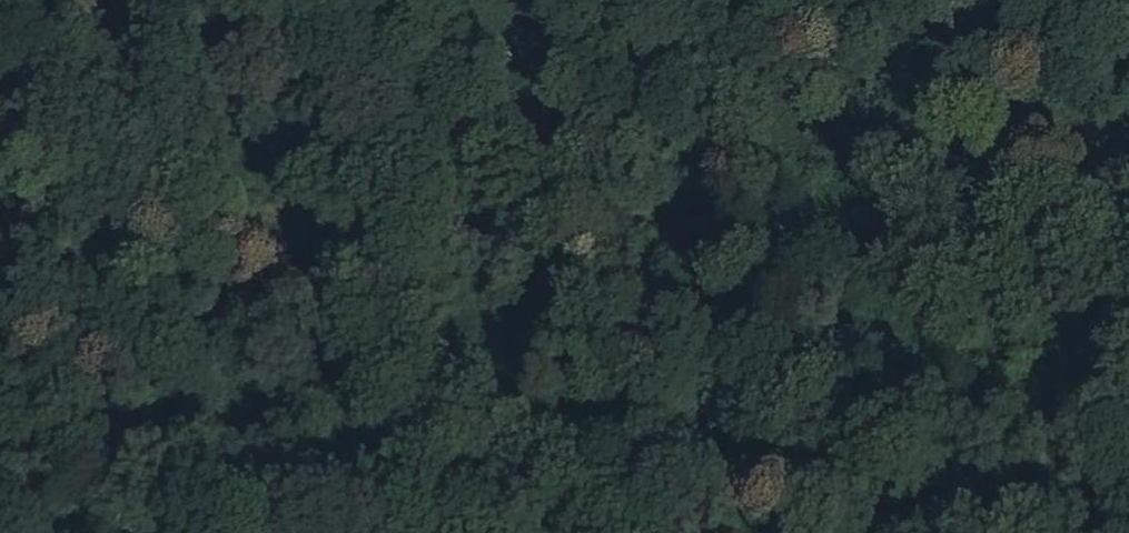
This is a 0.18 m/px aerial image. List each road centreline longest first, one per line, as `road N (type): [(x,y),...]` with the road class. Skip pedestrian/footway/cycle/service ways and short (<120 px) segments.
road 1 (track): [(0,168),(118,190),(220,235),(261,231),(331,250),(445,241),(495,224),(695,215),(759,242),(820,250),(887,289),(932,295),(961,293),(988,253),(1053,269),(1128,254)]

